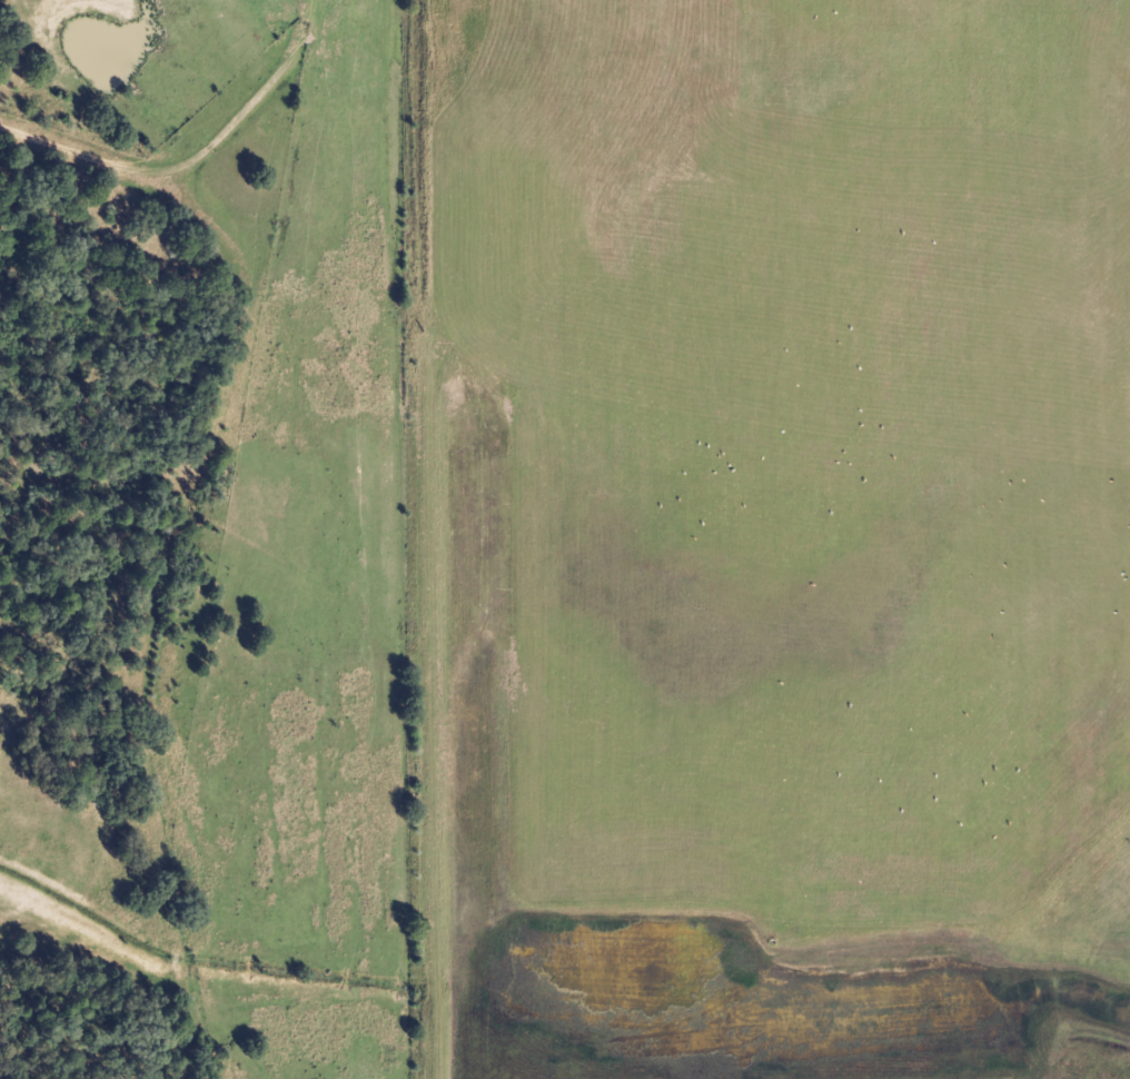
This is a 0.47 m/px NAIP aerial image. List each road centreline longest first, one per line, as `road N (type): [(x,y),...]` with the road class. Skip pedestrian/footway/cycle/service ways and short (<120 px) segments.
road 1 (residential): [(308,0),(286,66),(265,93),(206,150),(158,175),(0,124)]

